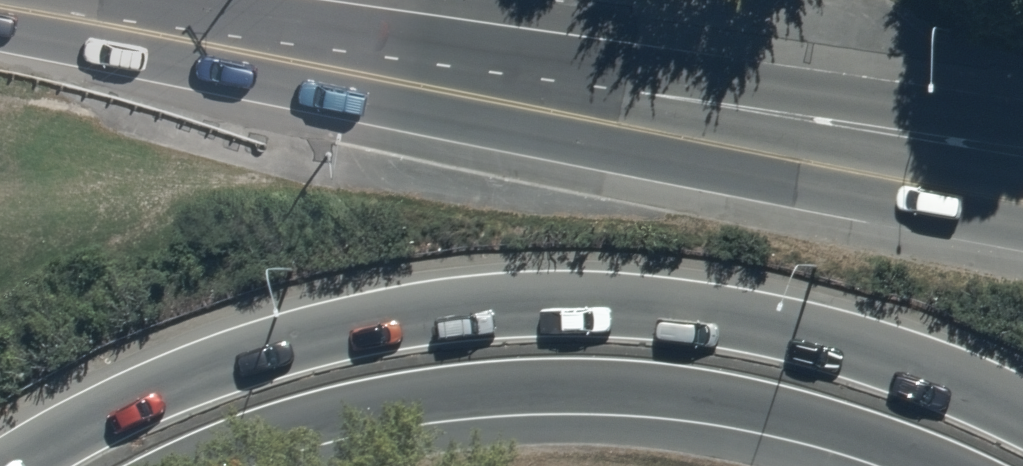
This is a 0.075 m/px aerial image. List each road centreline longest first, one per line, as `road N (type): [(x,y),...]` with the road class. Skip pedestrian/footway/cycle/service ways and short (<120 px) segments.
road 1 (secondary): [(14,465),(132,399),(230,358),(446,308),(548,300),(759,318),(868,345),(1022,409)]
road 2 (secondary): [(1022,237),(914,219),(234,36)]
road 3 (secondary): [(944,465),(753,405),(607,388),(394,400),(259,436),(186,465)]
road 4 (secondary): [(588,74),(776,129),(1022,177)]
road 5 (secondary): [(588,74),(1022,128)]
road 6 (secondary): [(234,36),(588,74)]
road 7 (secondary): [(0,1),(234,36)]

